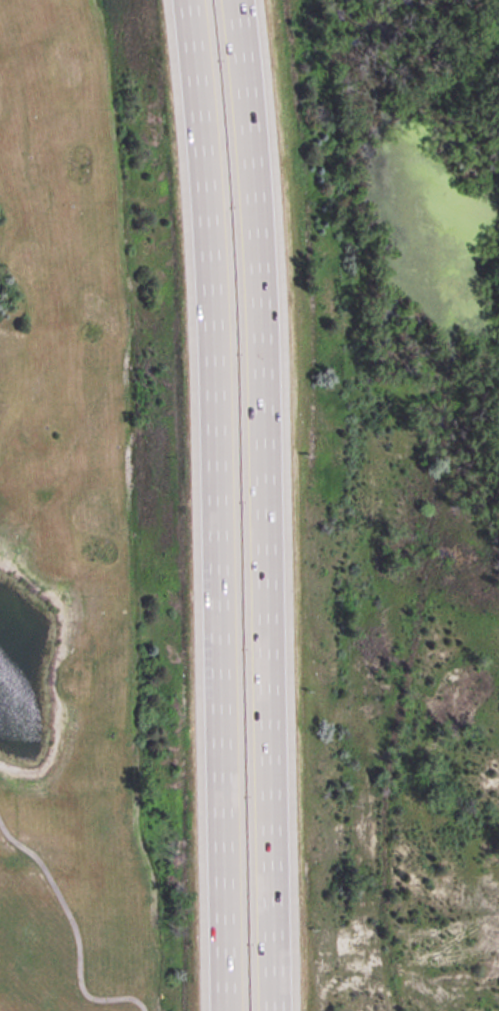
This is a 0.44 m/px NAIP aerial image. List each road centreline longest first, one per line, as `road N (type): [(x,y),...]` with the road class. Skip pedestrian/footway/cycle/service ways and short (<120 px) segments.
road 1 (motorway): [(281,1010),(276,319),(249,0)]
road 2 (motorway): [(183,0),(208,321),(220,1010)]

